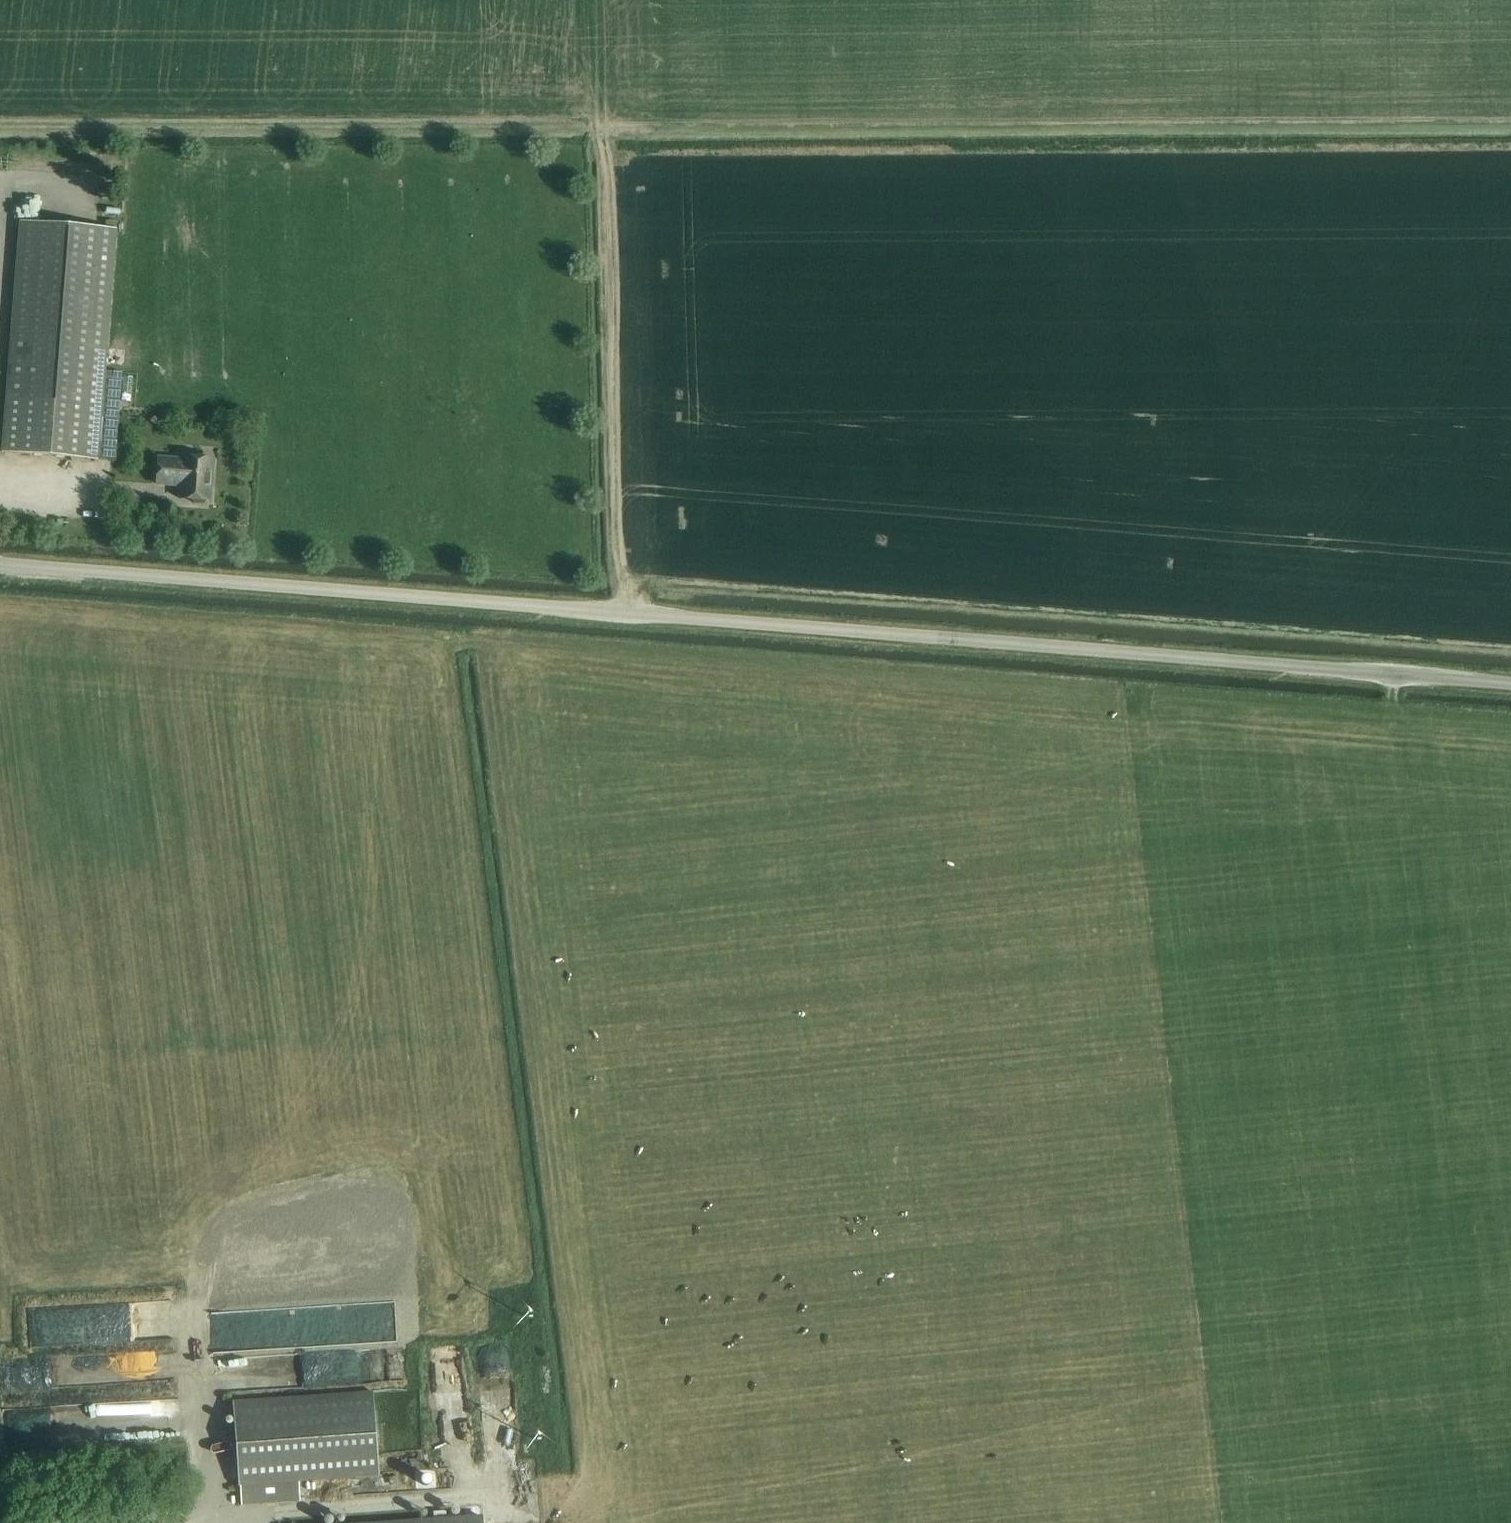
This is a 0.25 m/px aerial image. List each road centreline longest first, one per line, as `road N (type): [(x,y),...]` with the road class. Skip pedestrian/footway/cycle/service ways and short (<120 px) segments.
road 1 (unclassified): [(0,572),(1510,686)]

